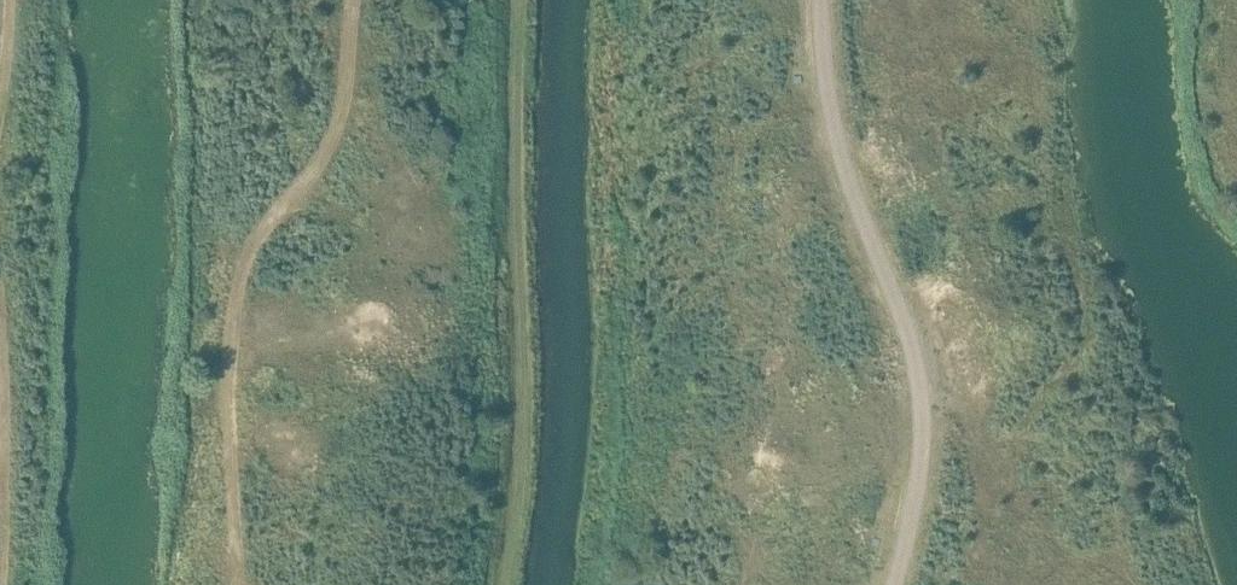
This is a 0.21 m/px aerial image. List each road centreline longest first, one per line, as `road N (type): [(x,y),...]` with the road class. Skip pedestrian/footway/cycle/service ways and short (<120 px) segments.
road 1 (track): [(888,584),(928,436),(928,393),(903,296),(830,96),(822,0)]

